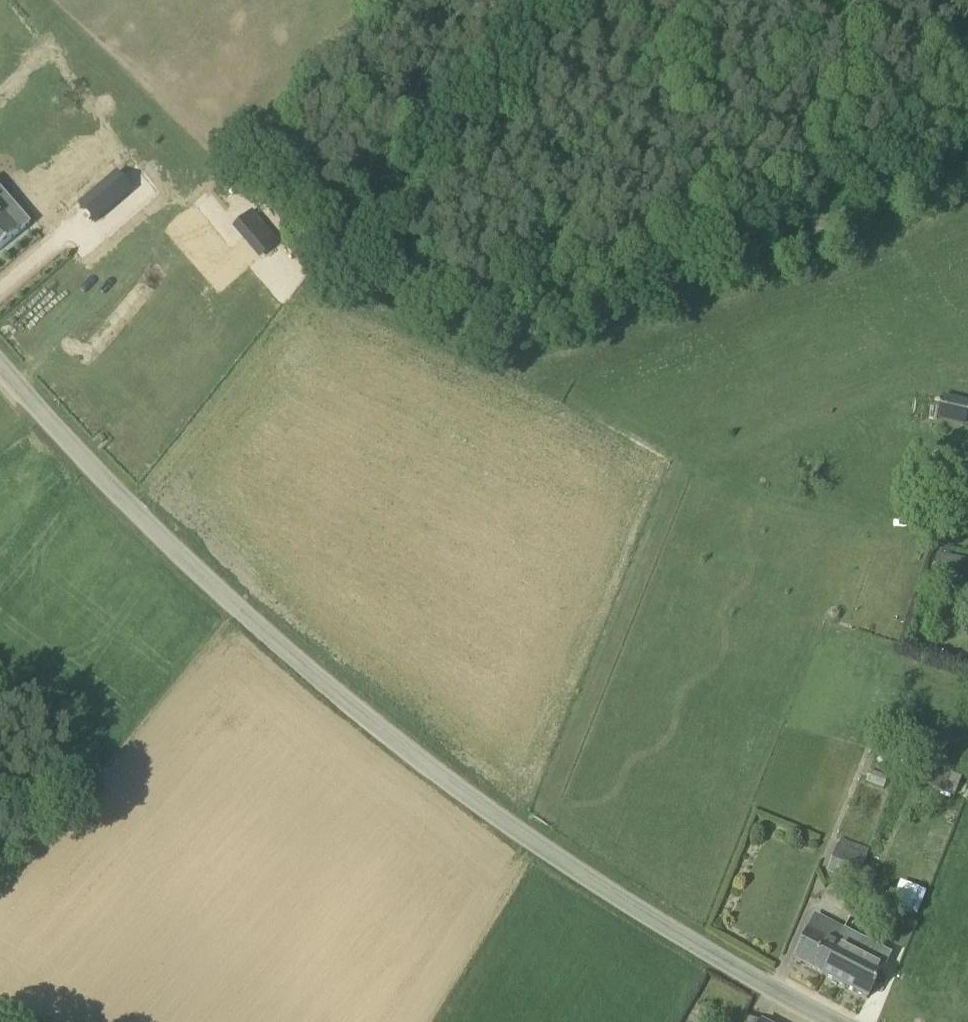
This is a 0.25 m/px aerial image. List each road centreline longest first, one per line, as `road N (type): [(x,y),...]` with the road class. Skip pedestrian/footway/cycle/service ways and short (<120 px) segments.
road 1 (unclassified): [(822,1021),(755,993),(654,932),(300,677),(145,536),(0,375)]

